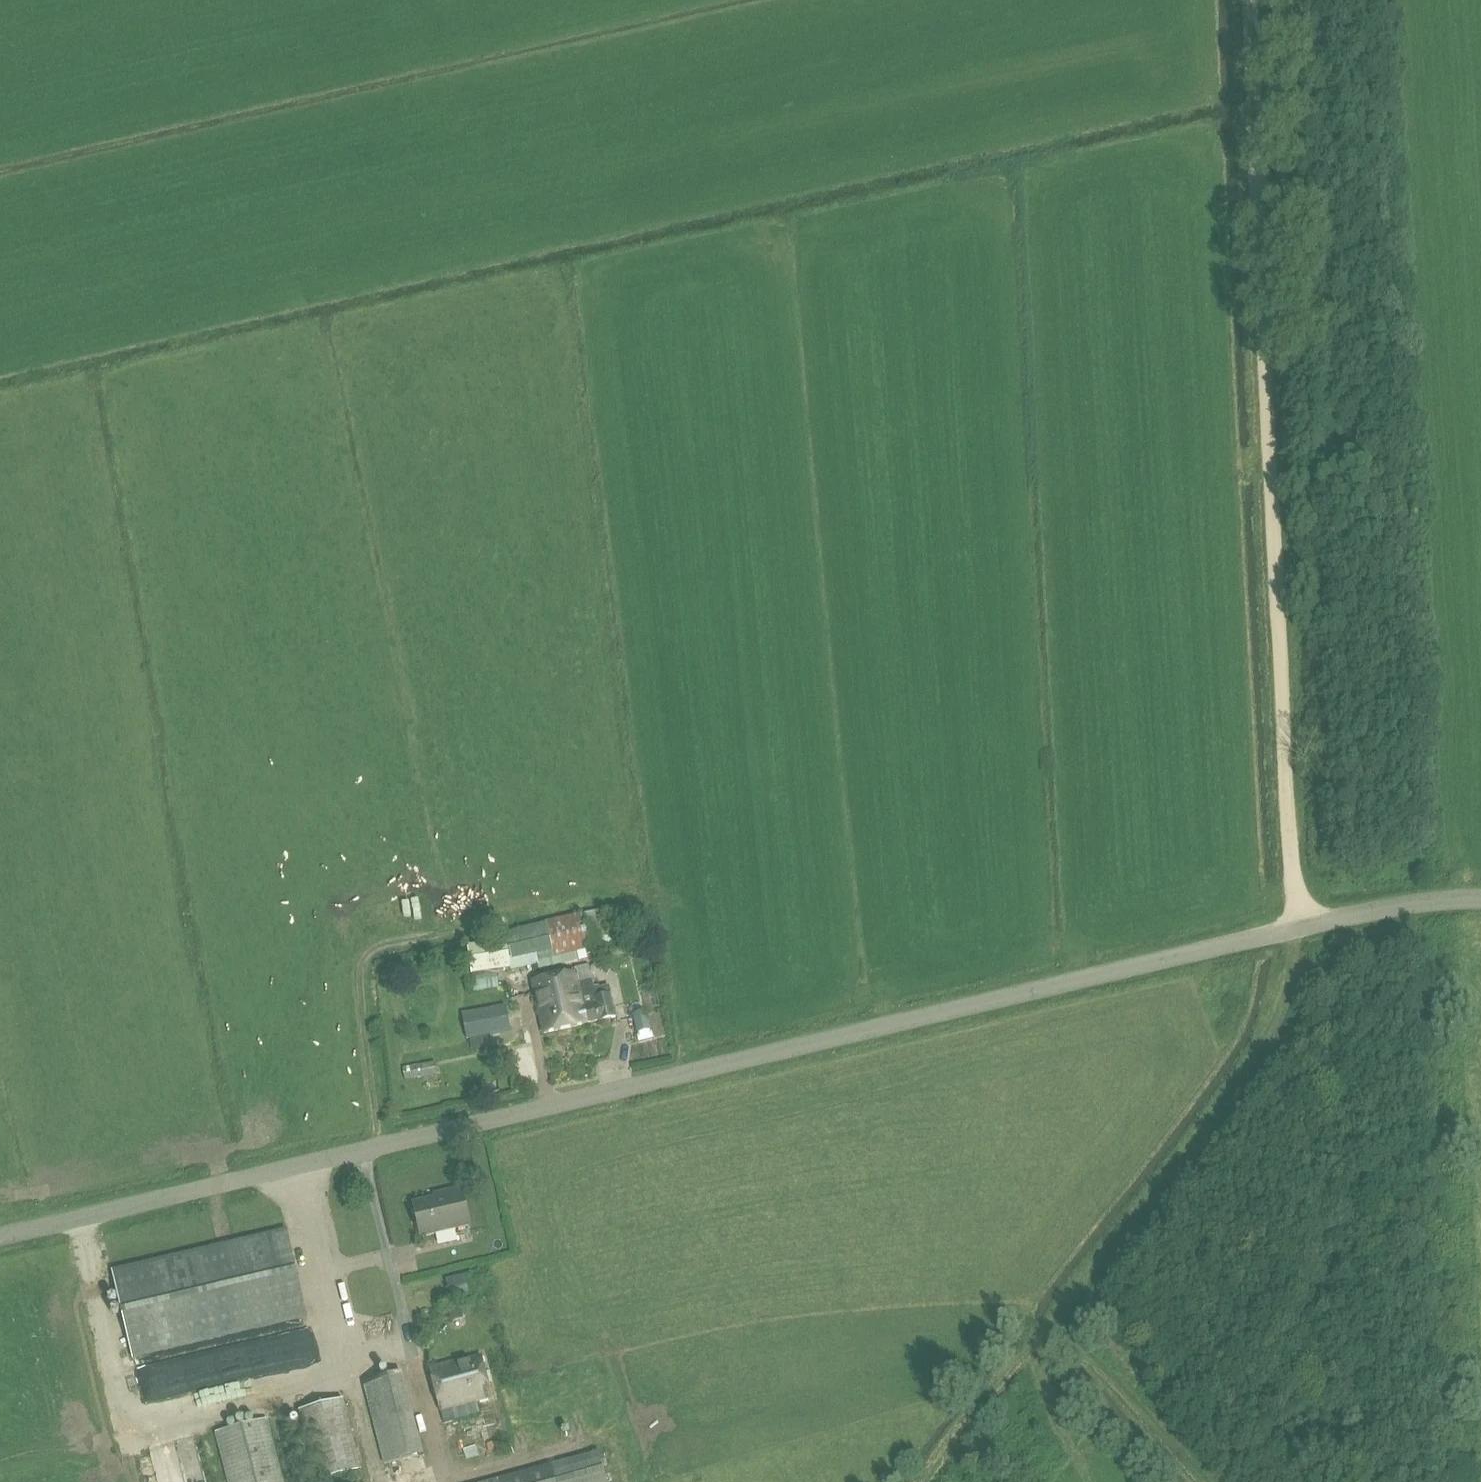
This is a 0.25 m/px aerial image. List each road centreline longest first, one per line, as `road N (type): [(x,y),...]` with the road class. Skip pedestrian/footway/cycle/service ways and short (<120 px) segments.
road 1 (unclassified): [(0,1238),(1297,928),(1384,908),(1480,899)]
road 2 (track): [(1249,0),(1297,928)]

